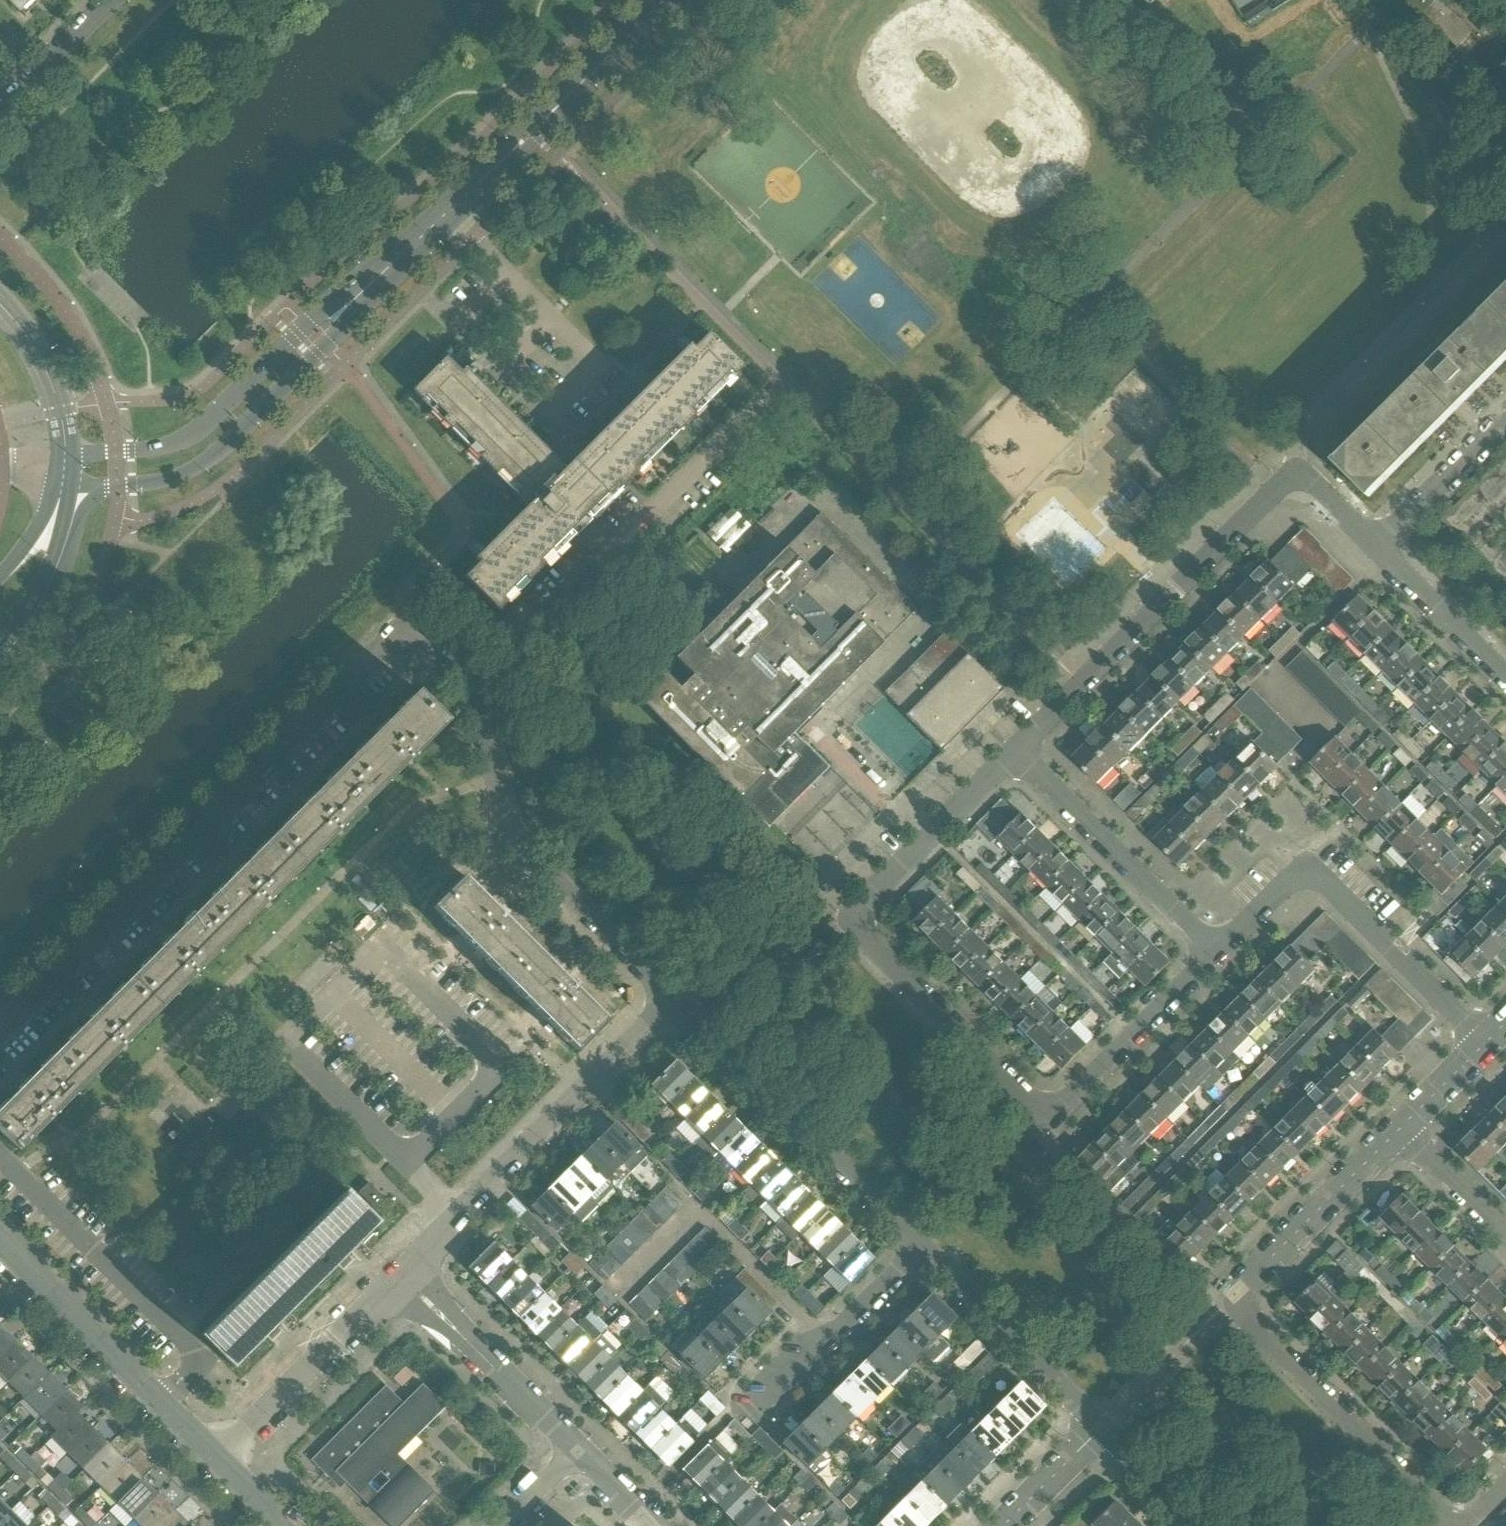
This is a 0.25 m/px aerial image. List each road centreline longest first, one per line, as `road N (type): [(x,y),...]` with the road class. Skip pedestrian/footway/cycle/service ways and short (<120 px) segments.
road 1 (residential): [(1212,955),(1048,1118),(849,919),(1018,751)]
road 2 (residential): [(1476,1518),(1444,1517),(1237,1309),(1239,1292),(1397,1134)]
road 3 (residential): [(0,1030),(388,639),(400,637)]
road 4 (residential): [(292,1049),(292,1030),(371,953),(390,954),(500,1065),(406,1160)]
road 5 (residential): [(466,690),(765,399)]
road 6 (residential): [(1018,751),(1299,474)]
road 7 (tertiary): [(387,269),(323,310),(194,433),(175,443),(89,453),(64,467)]
road 8 (tertiary): [(387,269),(664,0)]
road 9 (residential): [(672,998),(512,833),(466,690)]
road 10 (residential): [(1484,1047),(1313,875),(1298,875),(1212,955)]
road 11 (tertiary): [(108,487),(181,476),(226,446),(343,328),(387,269)]
road 12 (residential): [(923,1244),(672,998)]
road 13 (residential): [(0,1157),(196,1355),(197,1368),(163,1405)]
road 14 (residential): [(455,1214),(672,998)]
road 15 (residential): [(1212,955),(1018,751)]
road 16 (residential): [(216,1457),(401,1276)]
road 17 (residential): [(1101,1429),(923,1244)]
road 18 (residential): [(574,1454),(401,1276)]
road 19 (residential): [(755,1404),(923,1244)]
road 20 (residential): [(163,1405),(0,1242)]
road 21 (tertiary): [(0,663),(43,613),(83,510),(108,487)]
road 22 (residential): [(1505,680),(1373,548)]
road 23 (residential): [(1505,418),(1373,548)]
road 24 (residential): [(406,1160),(292,1049)]
road 25 (residential): [(0,106),(108,0)]
road 26 (residential): [(1505,1236),(1397,1134)]
road 27 (residential): [(1201,1525),(1101,1429)]
road 28 (residential): [(1005,1525),(1101,1429)]
road 29 (tertiary): [(64,467),(31,539),(0,576)]
road 30 (residential): [(1397,1134),(1484,1047)]

